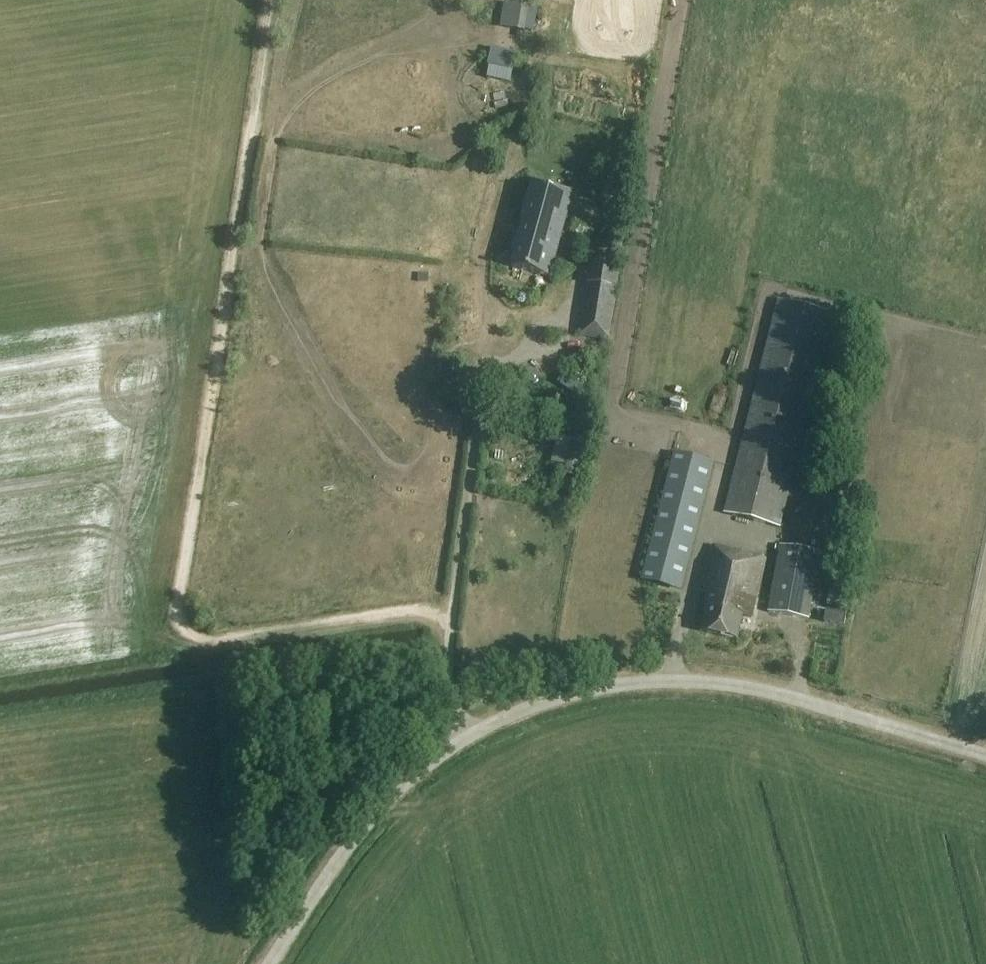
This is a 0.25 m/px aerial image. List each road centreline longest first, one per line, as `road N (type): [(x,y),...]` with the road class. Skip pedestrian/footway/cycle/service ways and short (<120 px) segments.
road 1 (track): [(452,613),(426,608),(209,639),(181,628),(175,610),(267,0)]
road 2 (unclassified): [(268,963),(343,850),(393,793),(469,734),(562,694),(667,679),(738,683),(985,754)]
road 3 (track): [(452,613),(485,357)]
road 4 (track): [(469,734),(449,689),(452,613)]

